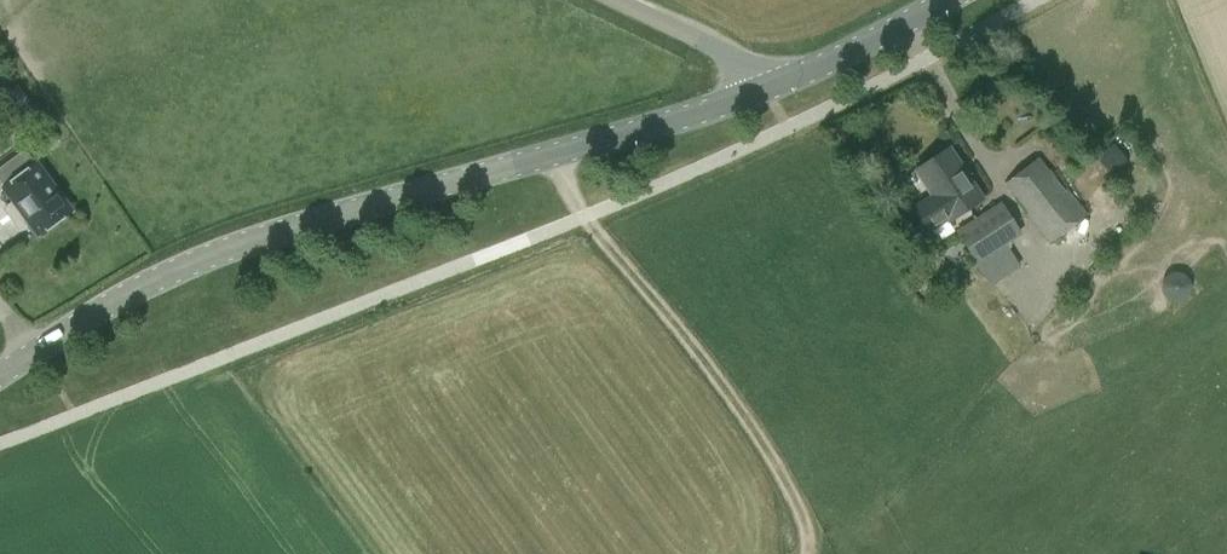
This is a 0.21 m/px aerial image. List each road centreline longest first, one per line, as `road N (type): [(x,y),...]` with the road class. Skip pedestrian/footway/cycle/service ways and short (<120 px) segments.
road 1 (tertiary): [(0,374),(137,288),(244,243),(768,88)]
road 2 (track): [(812,553),(806,518),(754,419),(584,215)]
road 3 (tertiary): [(768,88),(951,0)]
road 4 (unclassified): [(620,0),(724,51),(768,88)]

